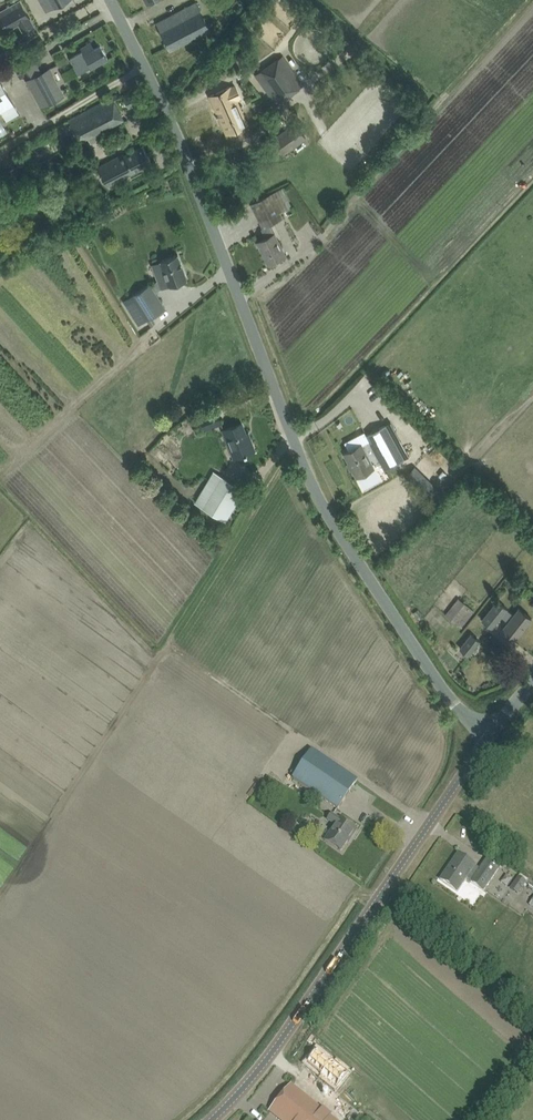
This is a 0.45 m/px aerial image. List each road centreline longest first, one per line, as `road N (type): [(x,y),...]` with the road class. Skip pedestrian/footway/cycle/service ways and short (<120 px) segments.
road 1 (unclassified): [(490,734),(464,716),(421,661),(312,486),(278,402),(216,194),(130,0)]
road 2 (tertiary): [(208,1119),(289,1024),(490,734)]

